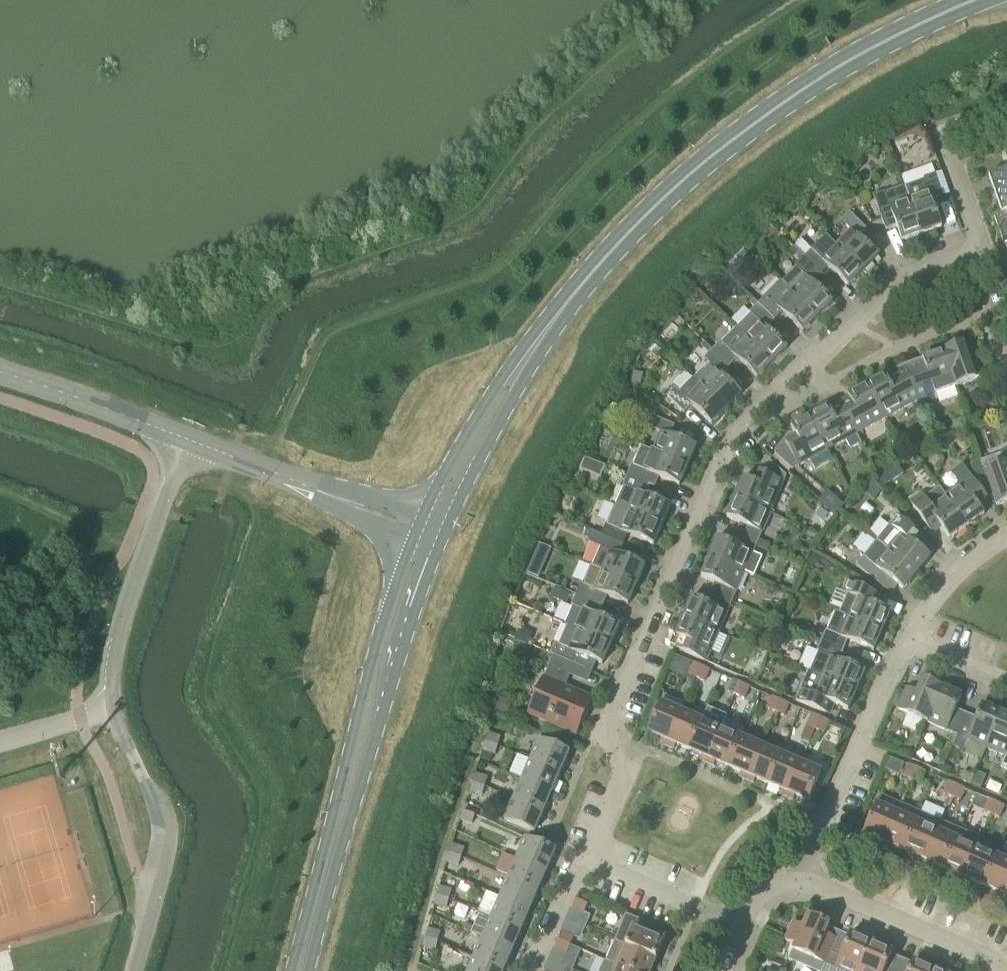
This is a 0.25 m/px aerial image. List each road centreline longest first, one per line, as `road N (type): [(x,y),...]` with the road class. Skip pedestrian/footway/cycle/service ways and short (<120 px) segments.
road 1 (secondary): [(424,535),(537,342),(626,237),(759,122),(840,67),(973,0)]
road 2 (residential): [(799,367),(725,440),(609,723),(619,782),(589,862),(741,924)]
road 3 (secondary): [(304,970),(424,535)]
road 4 (unclassified): [(113,709),(115,644),(187,437)]
road 5 (residential): [(804,879),(903,638)]
road 6 (unclassified): [(424,535),(187,437)]
road 7 (residential): [(804,879),(997,970)]
road 8 (residential): [(799,367),(819,379),(842,378),(967,323),(986,324)]
road 9 (residential): [(963,254),(884,289),(799,367)]
road 10 (unclassified): [(187,437),(0,372)]
road 11 (residential): [(1006,119),(947,140),(973,217),(963,254)]
road 12 (residential): [(903,638),(960,573),(1006,539)]

